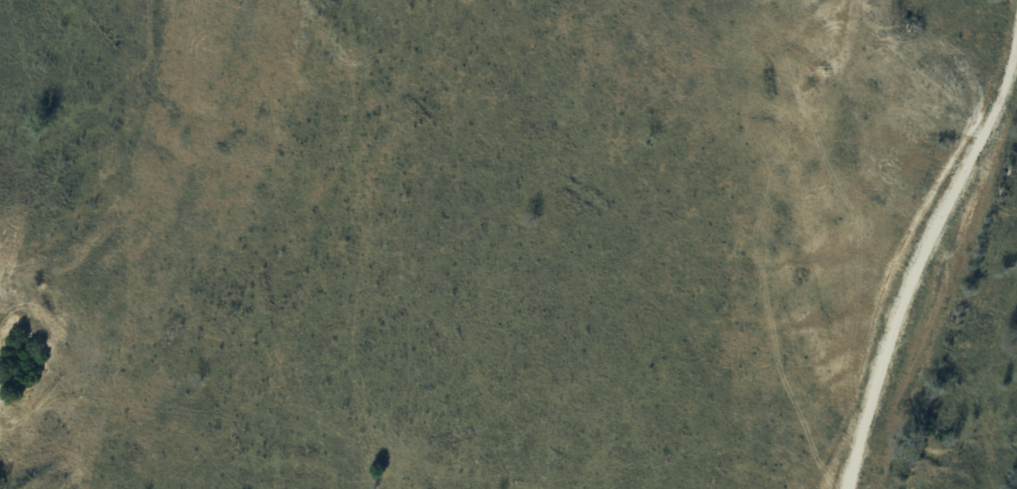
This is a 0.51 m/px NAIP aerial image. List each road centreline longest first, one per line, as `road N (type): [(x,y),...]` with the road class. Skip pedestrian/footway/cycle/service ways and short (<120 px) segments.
road 1 (track): [(1014,0),(985,120),(879,351),(845,488)]

